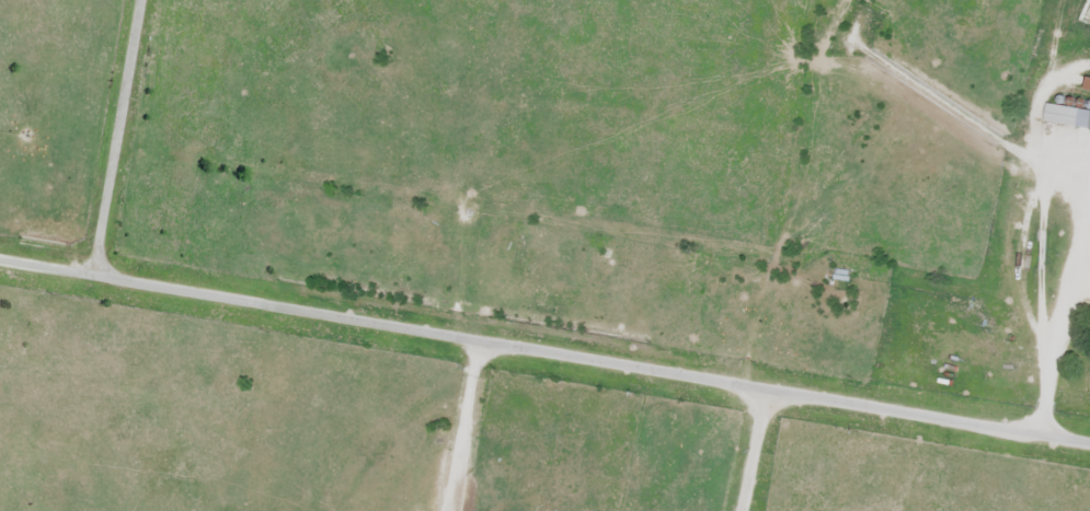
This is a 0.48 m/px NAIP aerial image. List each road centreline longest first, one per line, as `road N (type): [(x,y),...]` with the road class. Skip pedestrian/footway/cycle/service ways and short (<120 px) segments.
road 1 (residential): [(1089,444),(0,259)]
road 2 (residential): [(92,275),(139,0)]

